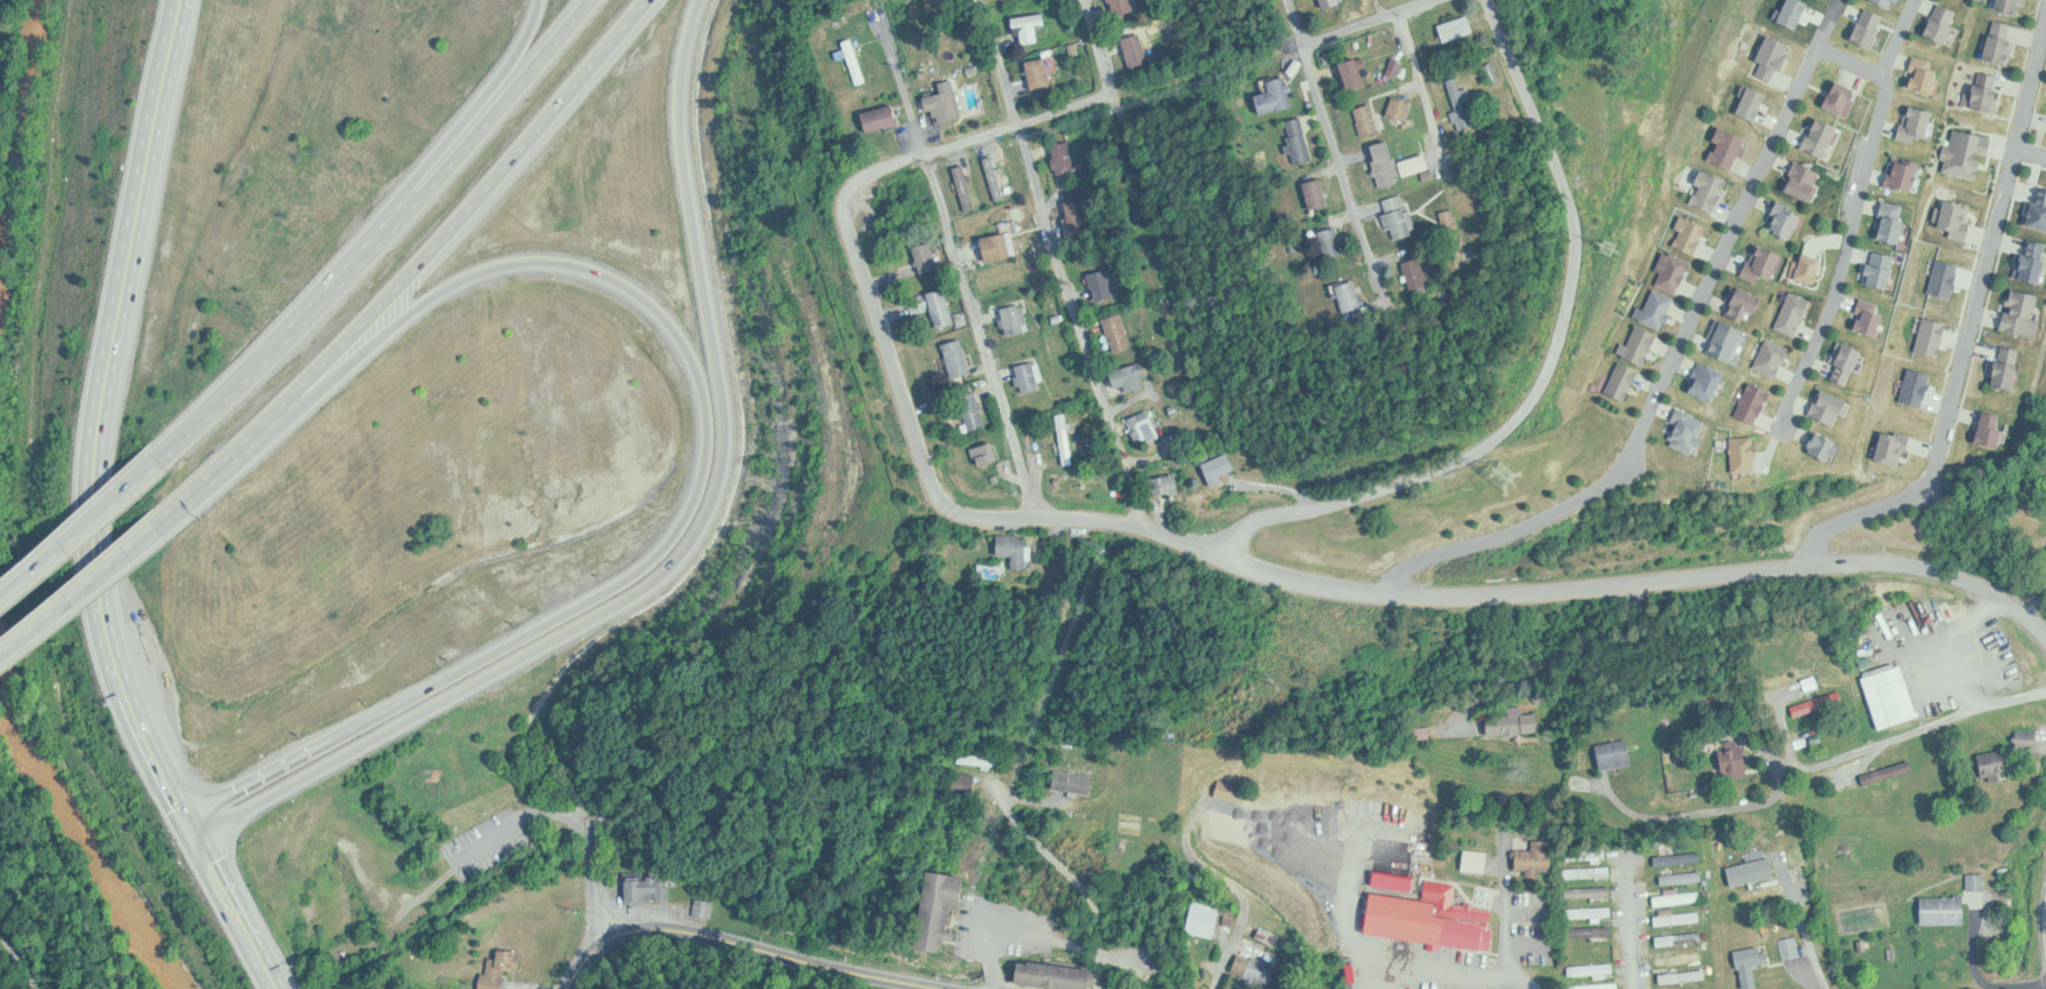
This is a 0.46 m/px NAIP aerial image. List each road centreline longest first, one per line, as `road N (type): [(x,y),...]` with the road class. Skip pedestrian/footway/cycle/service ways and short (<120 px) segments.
road 1 (residential): [(2045,630),(1987,588),(1886,560),(1454,597),(1268,573),(1135,523),(963,513),(941,495),(843,212)]
road 2 (motorway): [(214,484),(446,292),(507,266),(577,267),(638,293),(675,329),(708,397),(706,491),(686,533),(652,572),(220,811),(198,833)]
road 3 (motorway): [(198,833),(231,827),(625,609),(697,548),(720,498),(728,442),(684,132),(687,64),(704,0)]
road 4 (residential): [(1838,0),(1633,449),(1633,465),(1543,518),(1421,559),(1386,591)]
road 5 (residential): [(1225,556),(1251,524),(1475,455),(1528,410),(1545,380),(1578,266),(1577,213),(1487,0)]
road 6 (motorway): [(167,529),(419,271),(653,0)]
road 7 (motorway): [(598,0),(329,304),(165,461)]
road 8 (residential): [(1810,564),(1817,542),(1841,521),(1931,482),(2045,19)]
road 9 (residential): [(1151,527),(1018,124),(990,0)]
road 10 (primary): [(278,988),(161,760),(119,657),(99,570),(96,497)]
road 11 (residential): [(886,30),(1038,515)]
road 12 (primary): [(96,497),(186,0)]
road 13 (motorway): [(544,0),(511,71),(278,352)]
road 14 (residential): [(1782,423),(1854,237),(1888,81),(1816,47)]
road 15 (residential): [(1292,0),(1392,313)]
road 16 (tertiary): [(643,926),(700,931),(952,988)]
road 17 (residential): [(843,212),(845,192),(879,168),(1117,92)]
road 18 (motorway): [(165,461),(0,613)]
road 19 (motorway): [(0,670),(167,529)]
road 20 (residential): [(1401,10),(1450,169)]
road 21 (residential): [(1304,42),(1431,0)]

